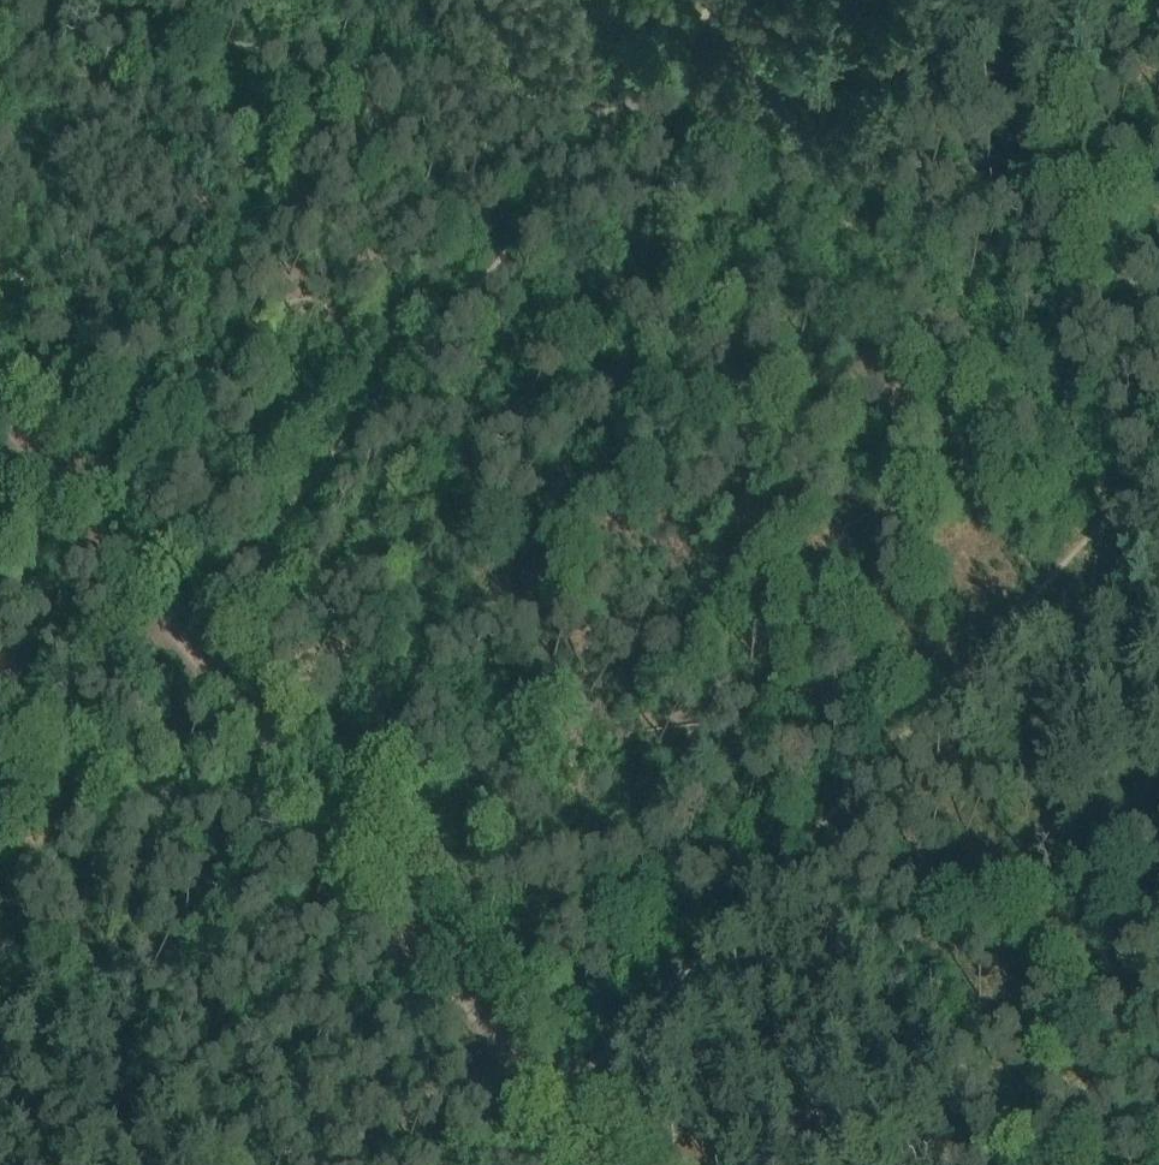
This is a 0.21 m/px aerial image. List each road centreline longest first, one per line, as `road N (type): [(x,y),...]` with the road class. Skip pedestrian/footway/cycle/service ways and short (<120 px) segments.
road 1 (track): [(0,422),(590,1164)]

